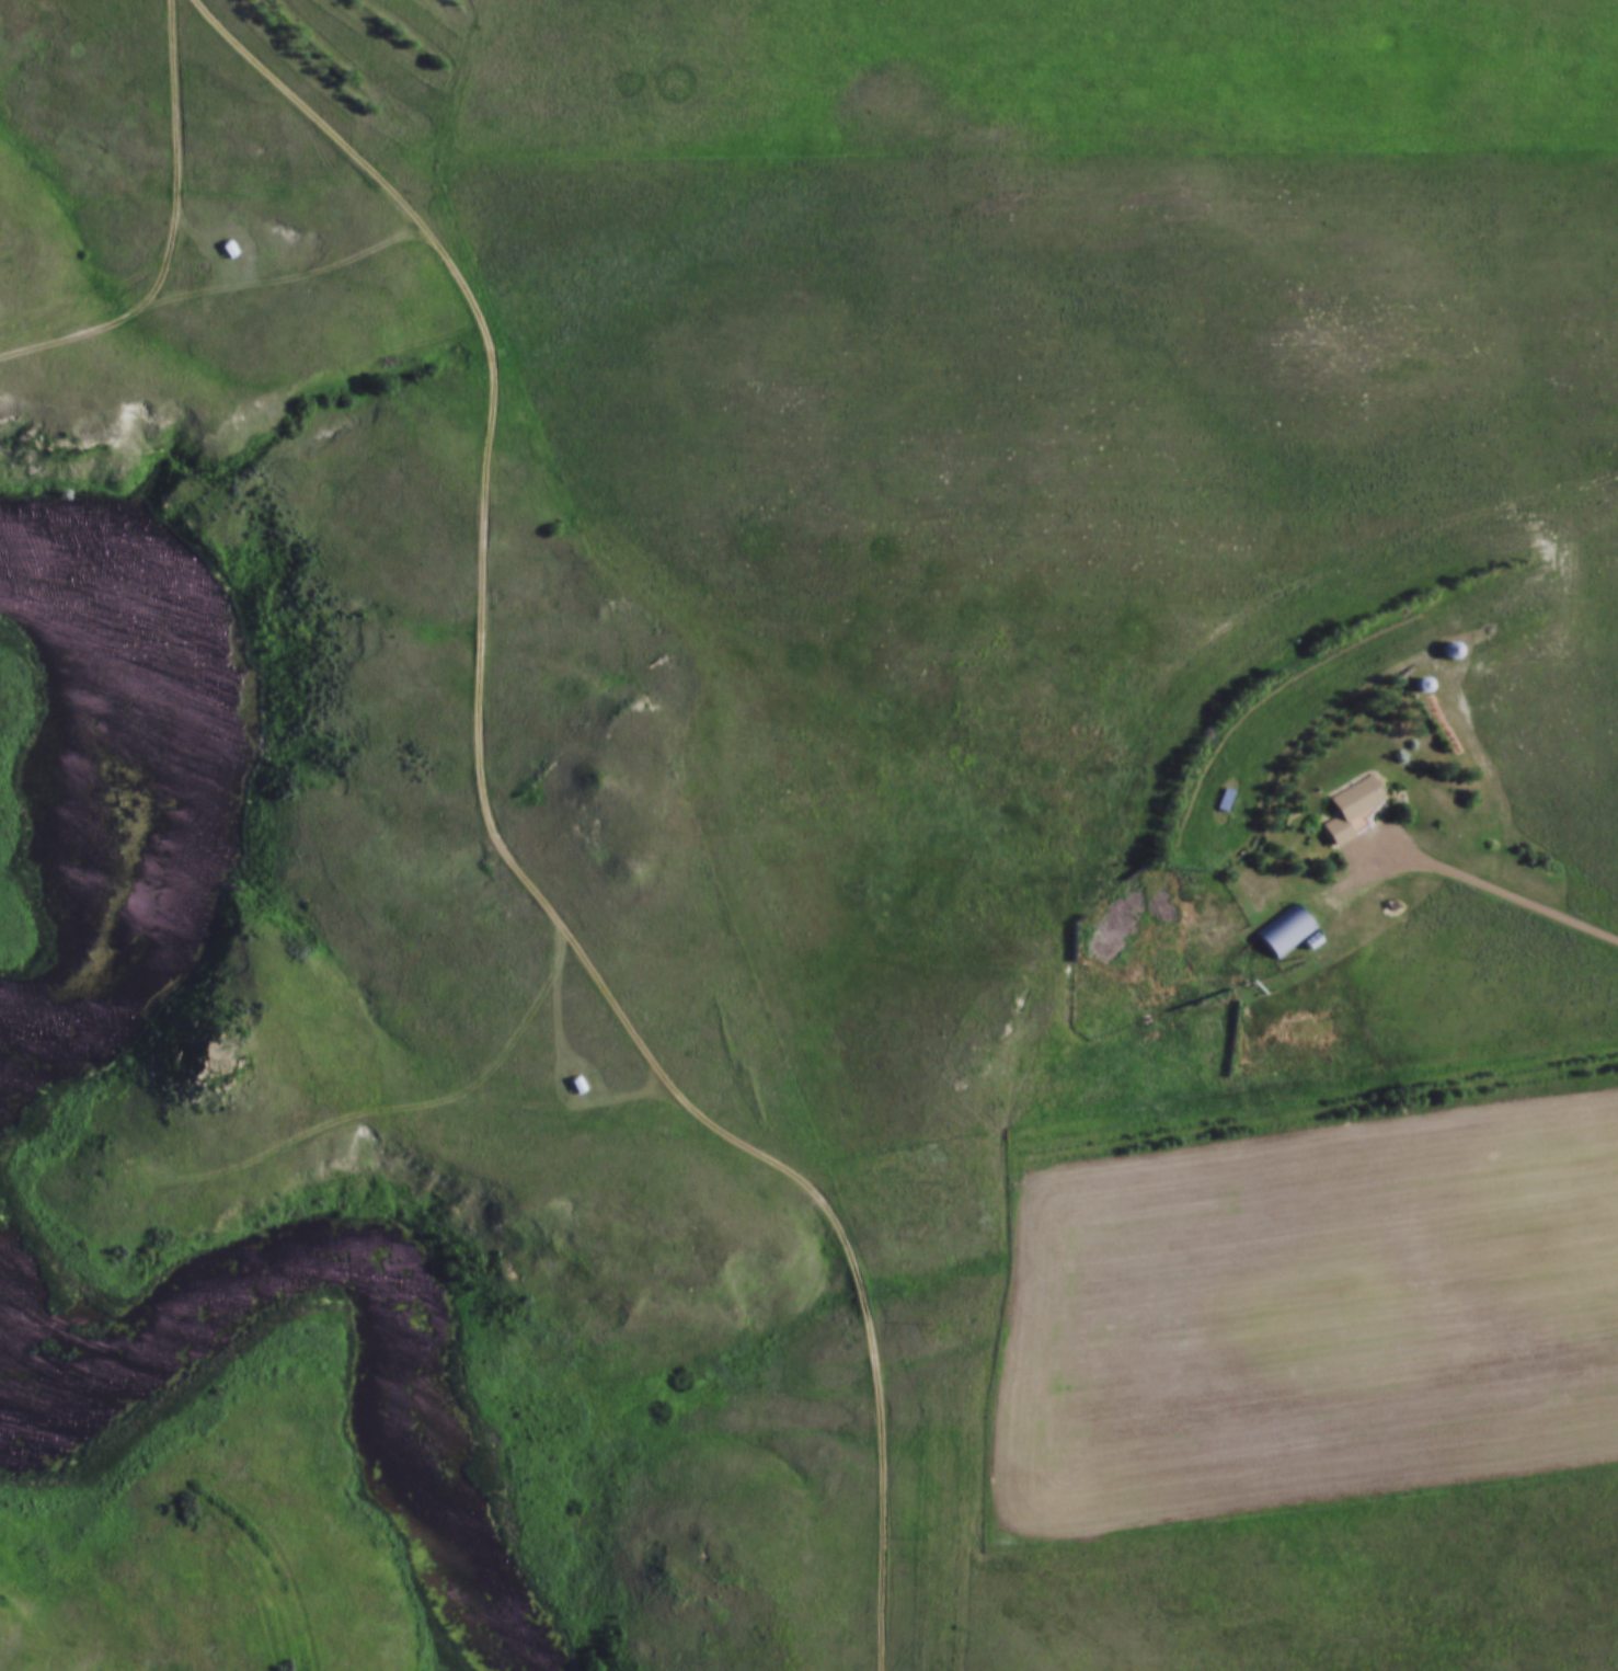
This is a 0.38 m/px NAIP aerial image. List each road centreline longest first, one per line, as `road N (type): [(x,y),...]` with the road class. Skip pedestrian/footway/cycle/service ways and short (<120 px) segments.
road 1 (track): [(1617,474),(1326,569),(1212,638),(1167,678)]
road 2 (track): [(564,919),(531,1014),(492,1073),(460,1096),(328,1123),(216,1178)]
road 3 (track): [(175,0),(186,181),(173,243),(150,291),(131,308),(0,355)]

